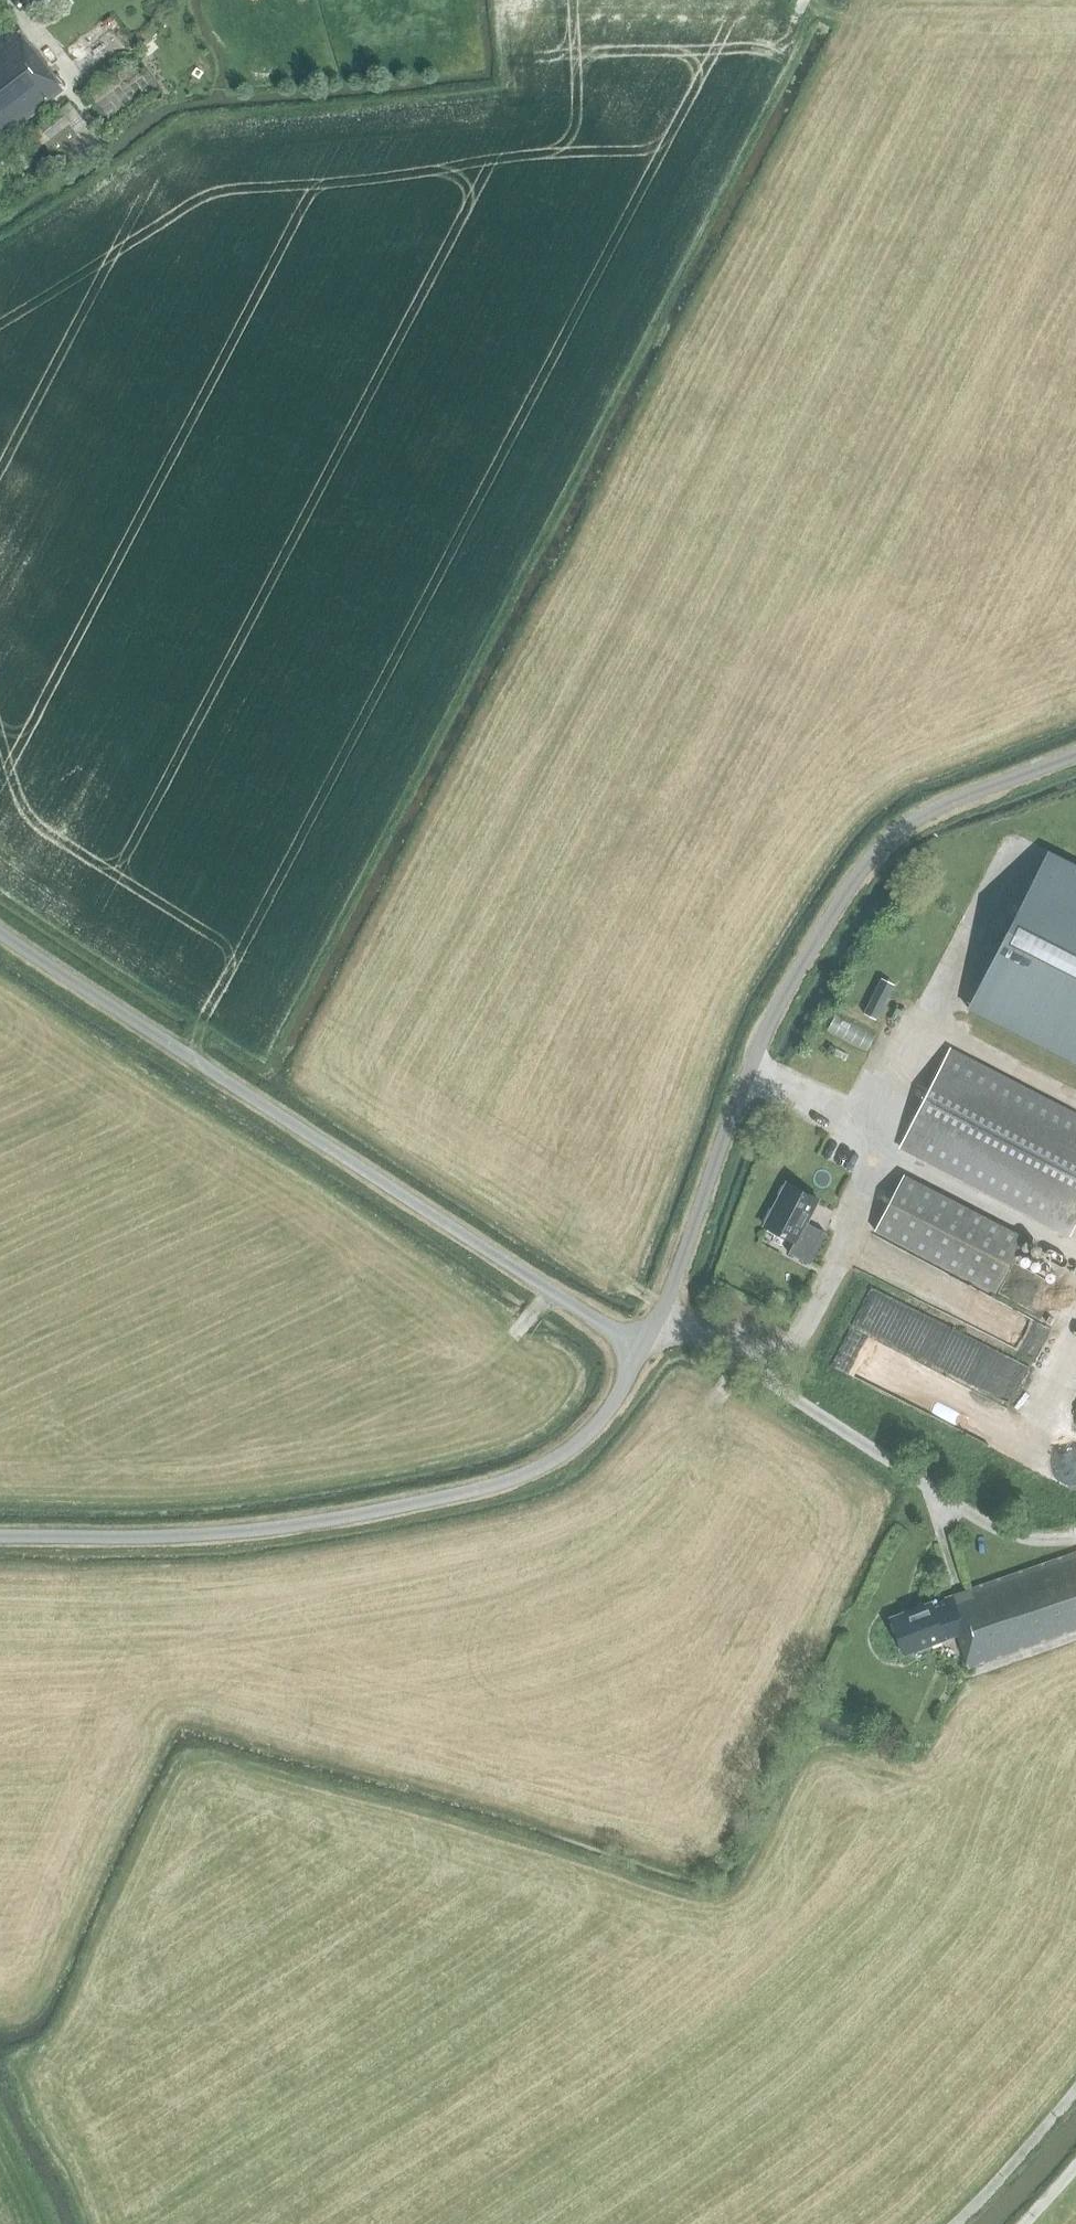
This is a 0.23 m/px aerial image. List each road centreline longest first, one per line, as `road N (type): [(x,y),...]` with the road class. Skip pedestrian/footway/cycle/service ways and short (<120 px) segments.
road 1 (unclassified): [(642,1346),(774,1010),(873,853),(937,806),(1075,754)]
road 2 (unclassified): [(642,1346),(0,928)]
road 3 (unclassified): [(0,1535),(206,1536),(515,1483),(595,1428),(642,1346)]

